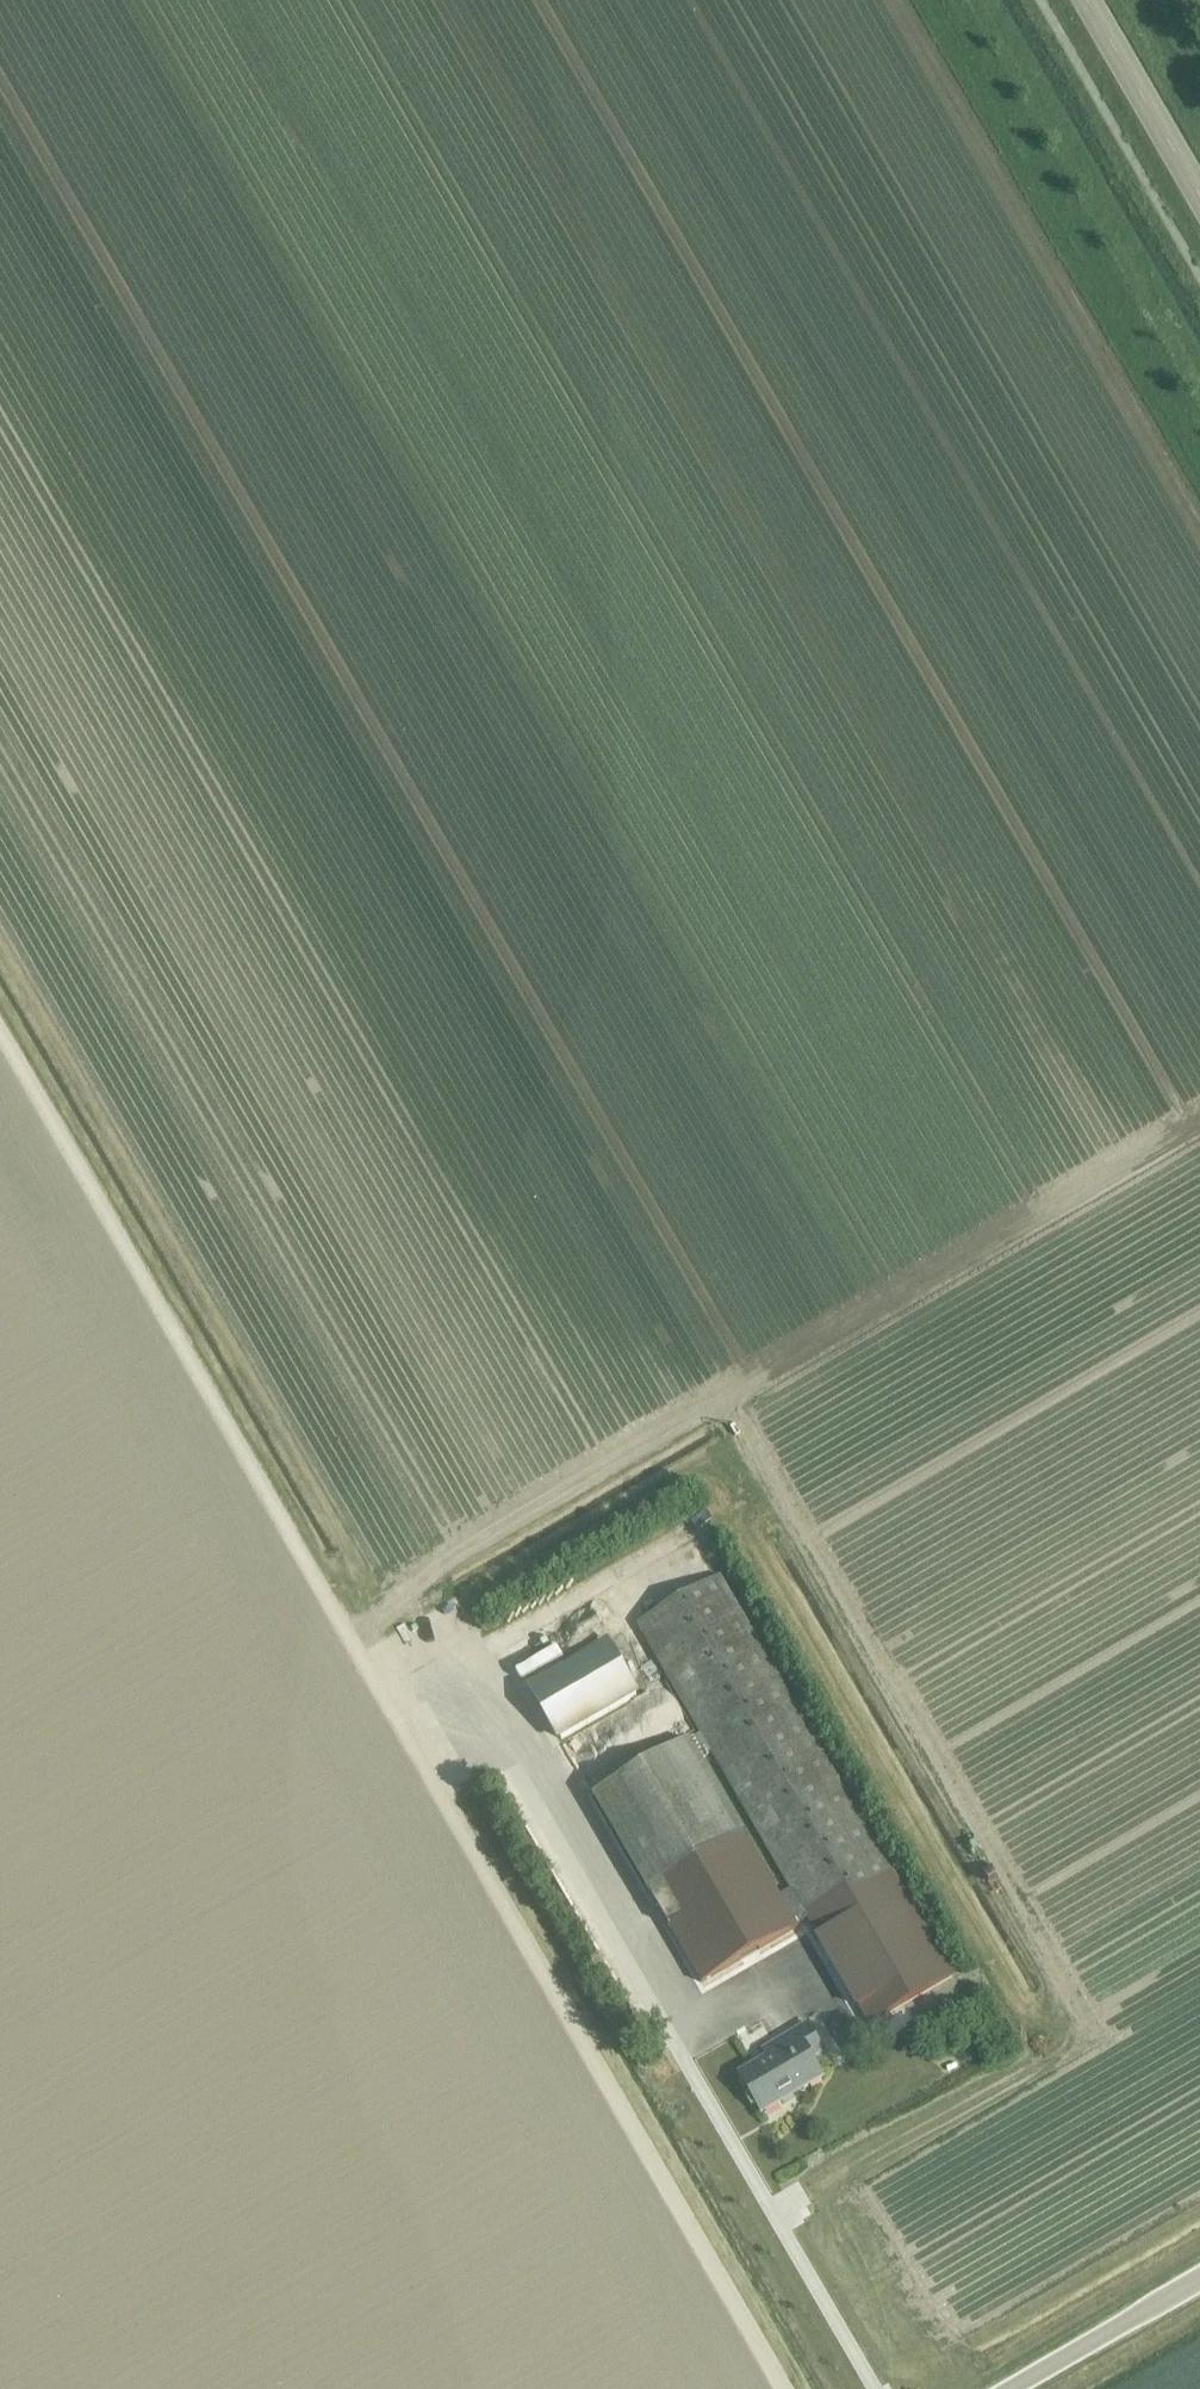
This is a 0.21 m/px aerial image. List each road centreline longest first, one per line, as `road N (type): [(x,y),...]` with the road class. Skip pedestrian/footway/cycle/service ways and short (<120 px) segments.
road 1 (tertiary): [(1071,0),(1199,228)]
road 2 (unclassified): [(1005,2388),(1199,2276)]

